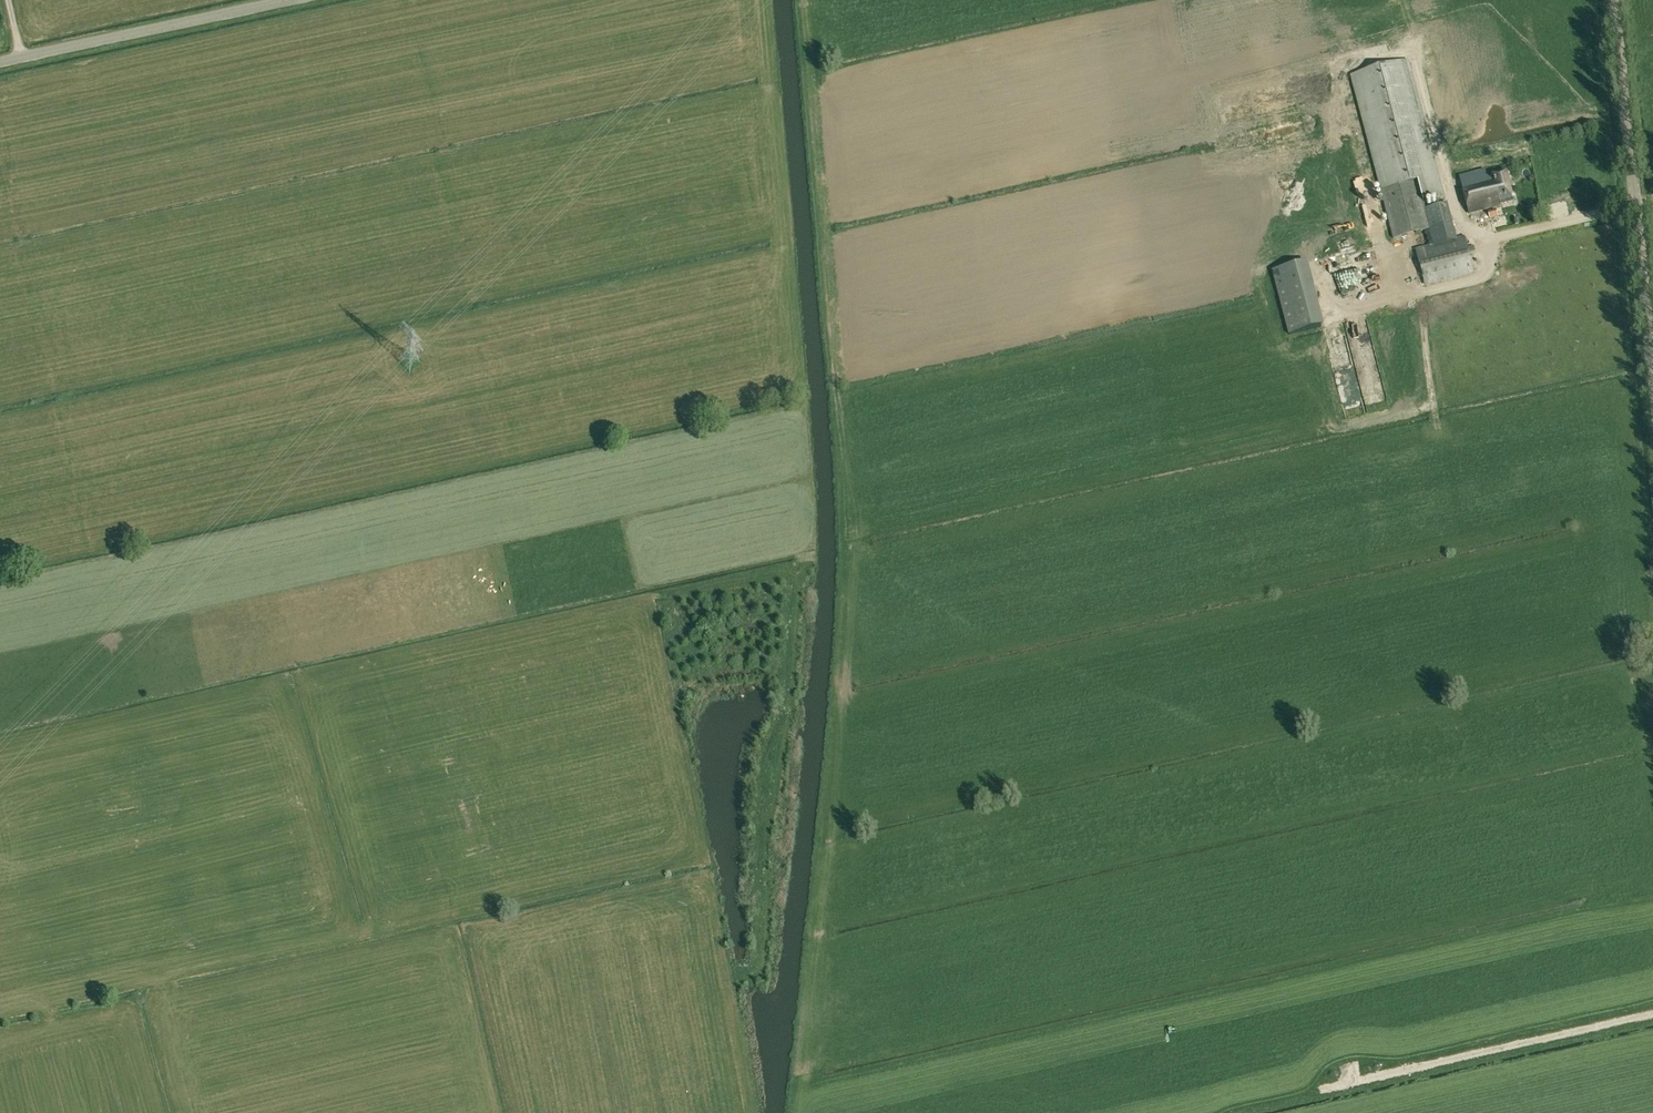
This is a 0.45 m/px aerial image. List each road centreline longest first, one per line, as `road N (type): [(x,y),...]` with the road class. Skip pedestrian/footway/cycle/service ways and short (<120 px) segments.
road 1 (tertiary): [(1652,372),(1614,0)]
road 2 (tertiary): [(0,62),(286,0)]

